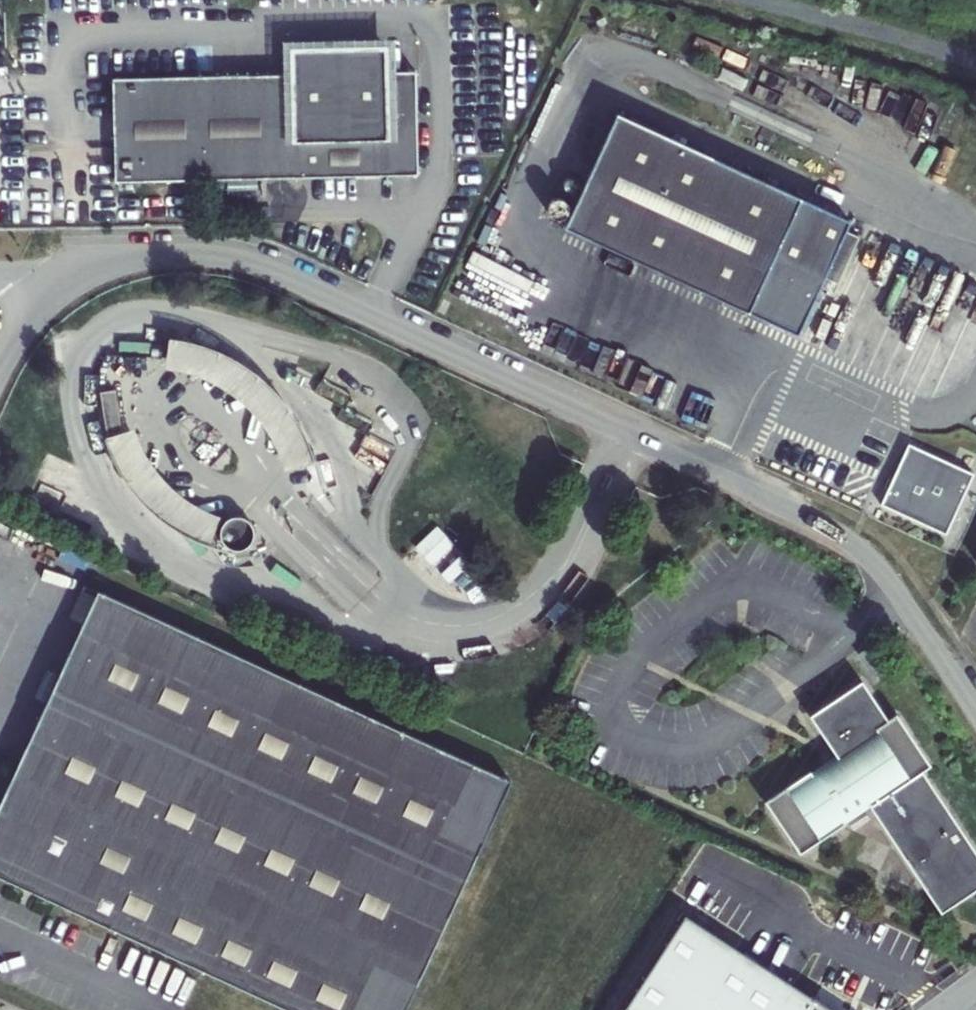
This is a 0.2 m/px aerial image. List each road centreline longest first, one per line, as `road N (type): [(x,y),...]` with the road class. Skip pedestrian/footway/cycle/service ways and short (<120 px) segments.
road 1 (unclassified): [(61,292),(120,263),(171,254),(234,258),(274,271),(852,544),(896,589),(975,709)]

